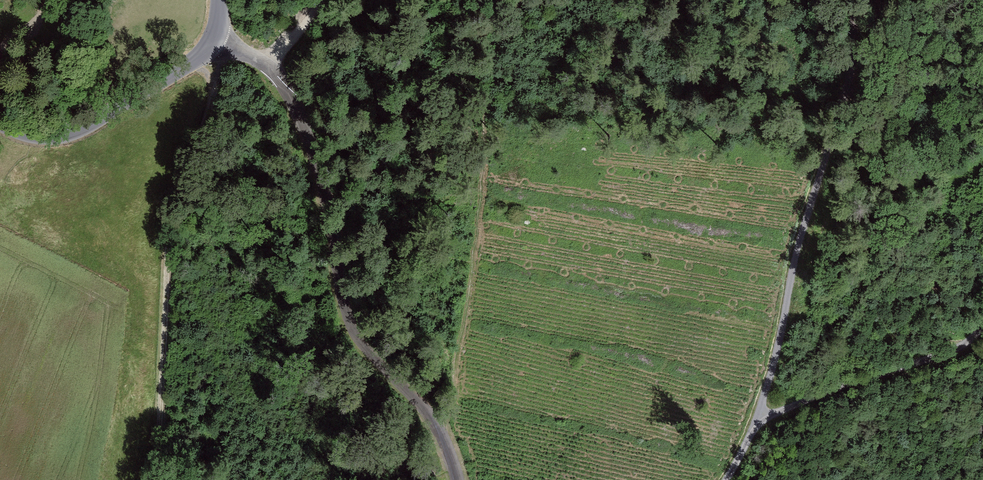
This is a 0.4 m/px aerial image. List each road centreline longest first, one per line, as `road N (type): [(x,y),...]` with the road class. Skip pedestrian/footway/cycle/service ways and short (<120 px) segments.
road 1 (unclassified): [(214,41),(282,81),(327,192),(357,336),(438,422),(458,479)]
road 2 (track): [(850,0),(848,79),(799,242),(772,375),(725,479)]
road 3 (track): [(192,63),(207,75),(211,97),(170,223),(160,479)]
road 4 (track): [(982,321),(966,347),(757,420)]
road 5 (unclassified): [(0,124),(59,133),(94,124),(214,41)]

